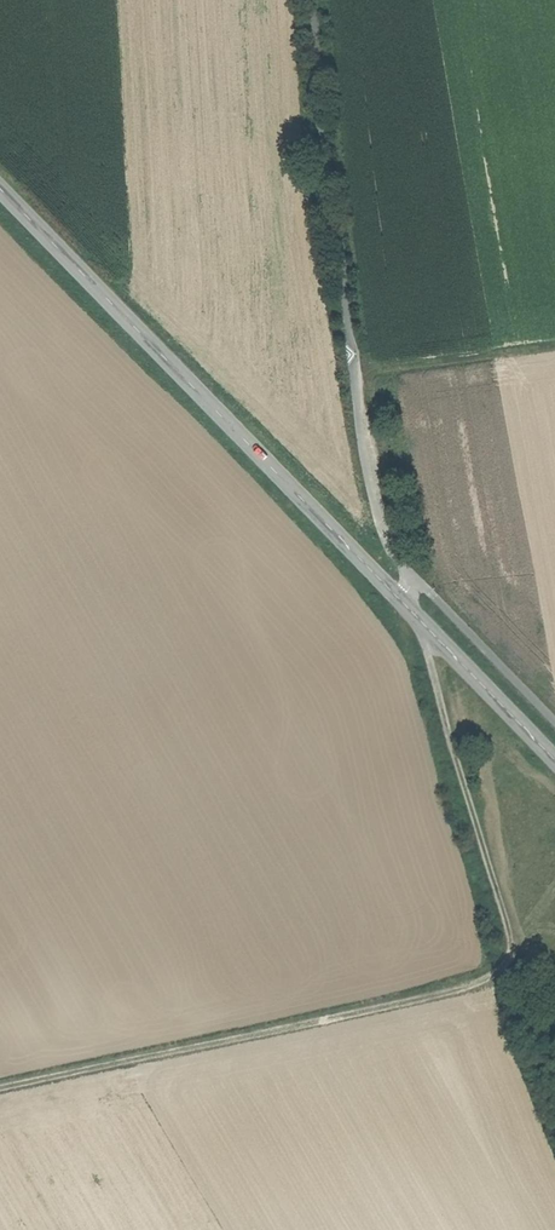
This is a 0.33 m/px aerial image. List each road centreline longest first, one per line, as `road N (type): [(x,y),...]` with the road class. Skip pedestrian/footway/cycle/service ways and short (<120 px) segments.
road 1 (secondary): [(554,761),(0,189)]
road 2 (track): [(0,1087),(446,993),(491,976),(513,949)]
road 3 (track): [(513,949),(418,623)]
road 4 (track): [(554,345),(357,374)]

